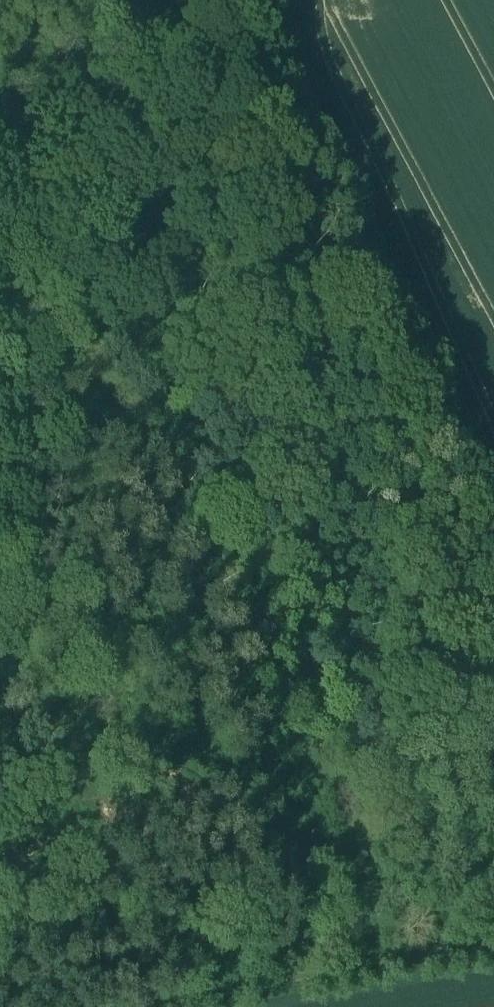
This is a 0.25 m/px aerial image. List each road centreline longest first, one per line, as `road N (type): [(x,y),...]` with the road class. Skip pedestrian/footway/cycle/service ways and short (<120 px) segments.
road 1 (track): [(493,936),(134,1006)]

